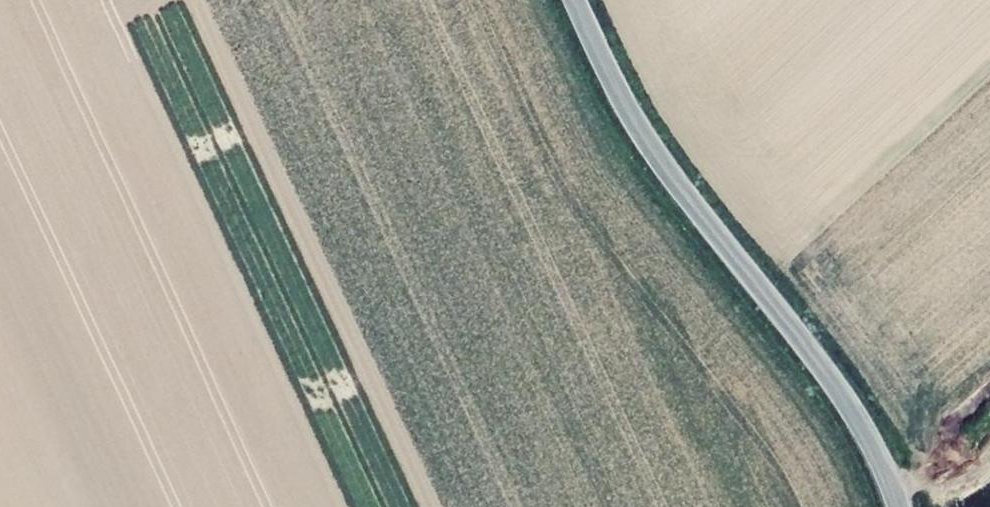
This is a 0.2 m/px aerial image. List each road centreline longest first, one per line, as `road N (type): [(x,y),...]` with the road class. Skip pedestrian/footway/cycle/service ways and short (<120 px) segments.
road 1 (tertiary): [(900,506),(849,404),(656,154),(576,0)]

